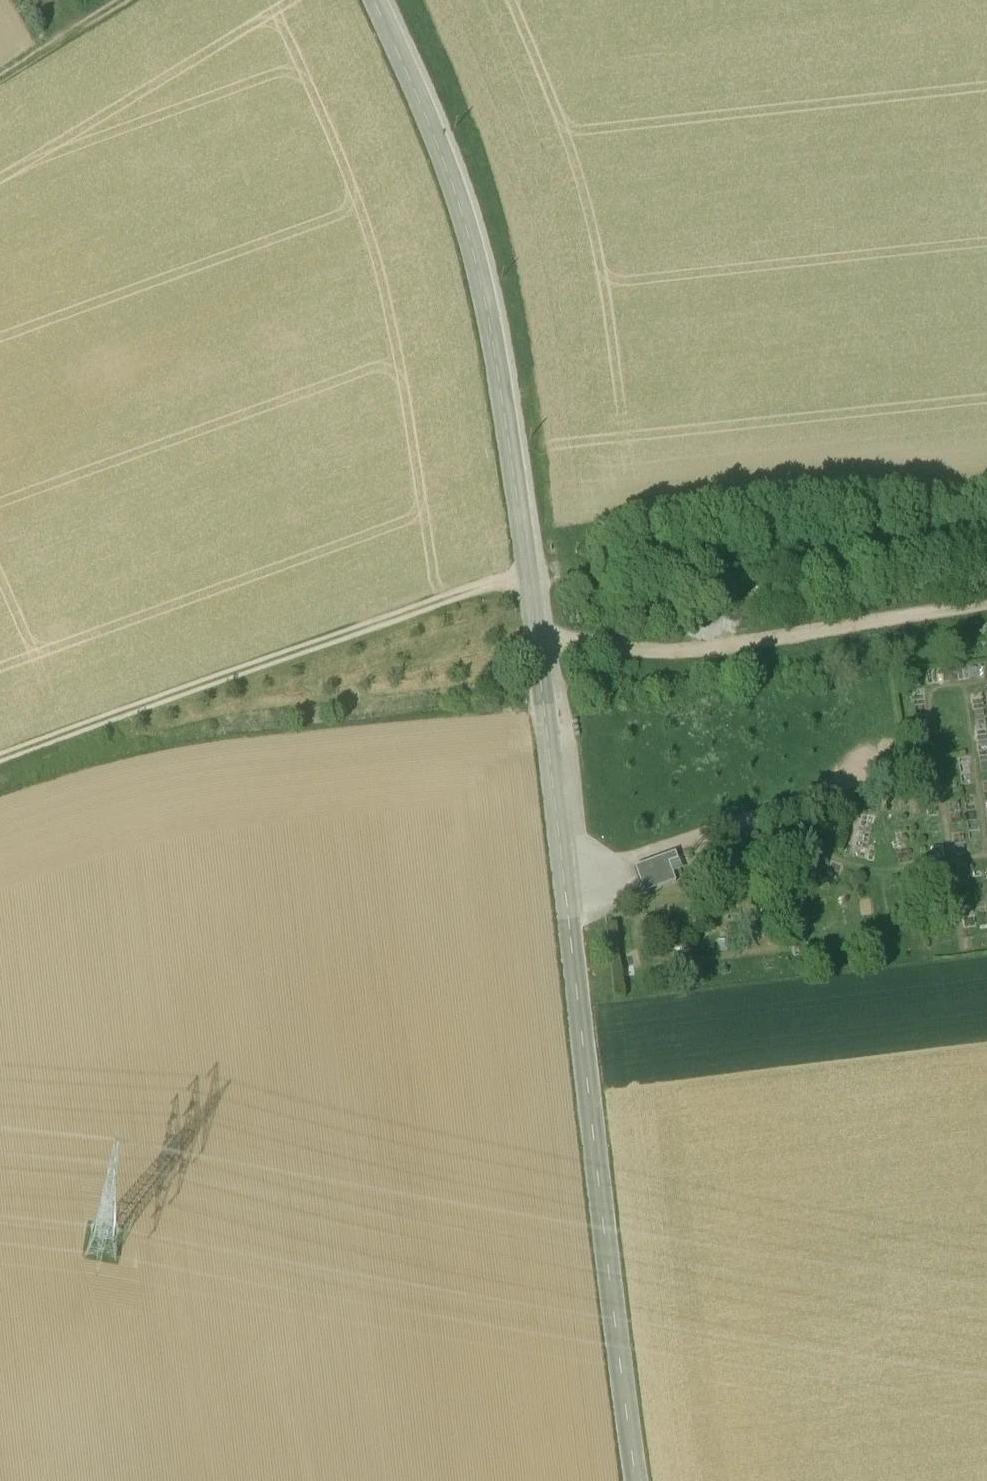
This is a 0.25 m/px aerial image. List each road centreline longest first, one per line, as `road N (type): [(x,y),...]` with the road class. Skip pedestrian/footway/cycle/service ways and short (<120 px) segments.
road 1 (track): [(986,534),(530,575),(0,758)]
road 2 (tertiary): [(535,636),(639,1480)]
road 3 (tertiary): [(375,0),(467,227),(492,328),(530,575)]
road 4 (track): [(986,603),(682,650),(535,636)]
road 5 (track): [(0,85),(131,0)]

